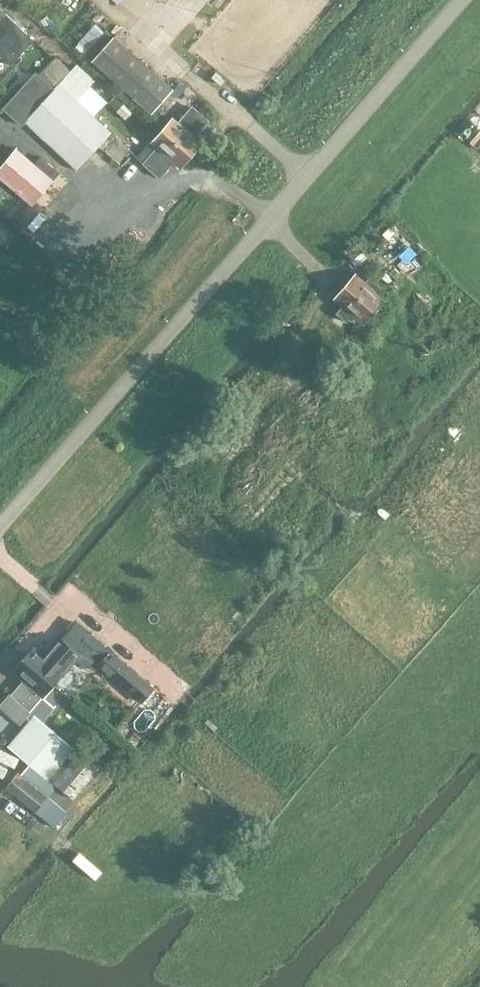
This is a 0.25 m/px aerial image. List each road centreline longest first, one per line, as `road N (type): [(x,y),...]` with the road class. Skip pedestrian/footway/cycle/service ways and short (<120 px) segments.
road 1 (unclassified): [(0,525),(459,0)]

